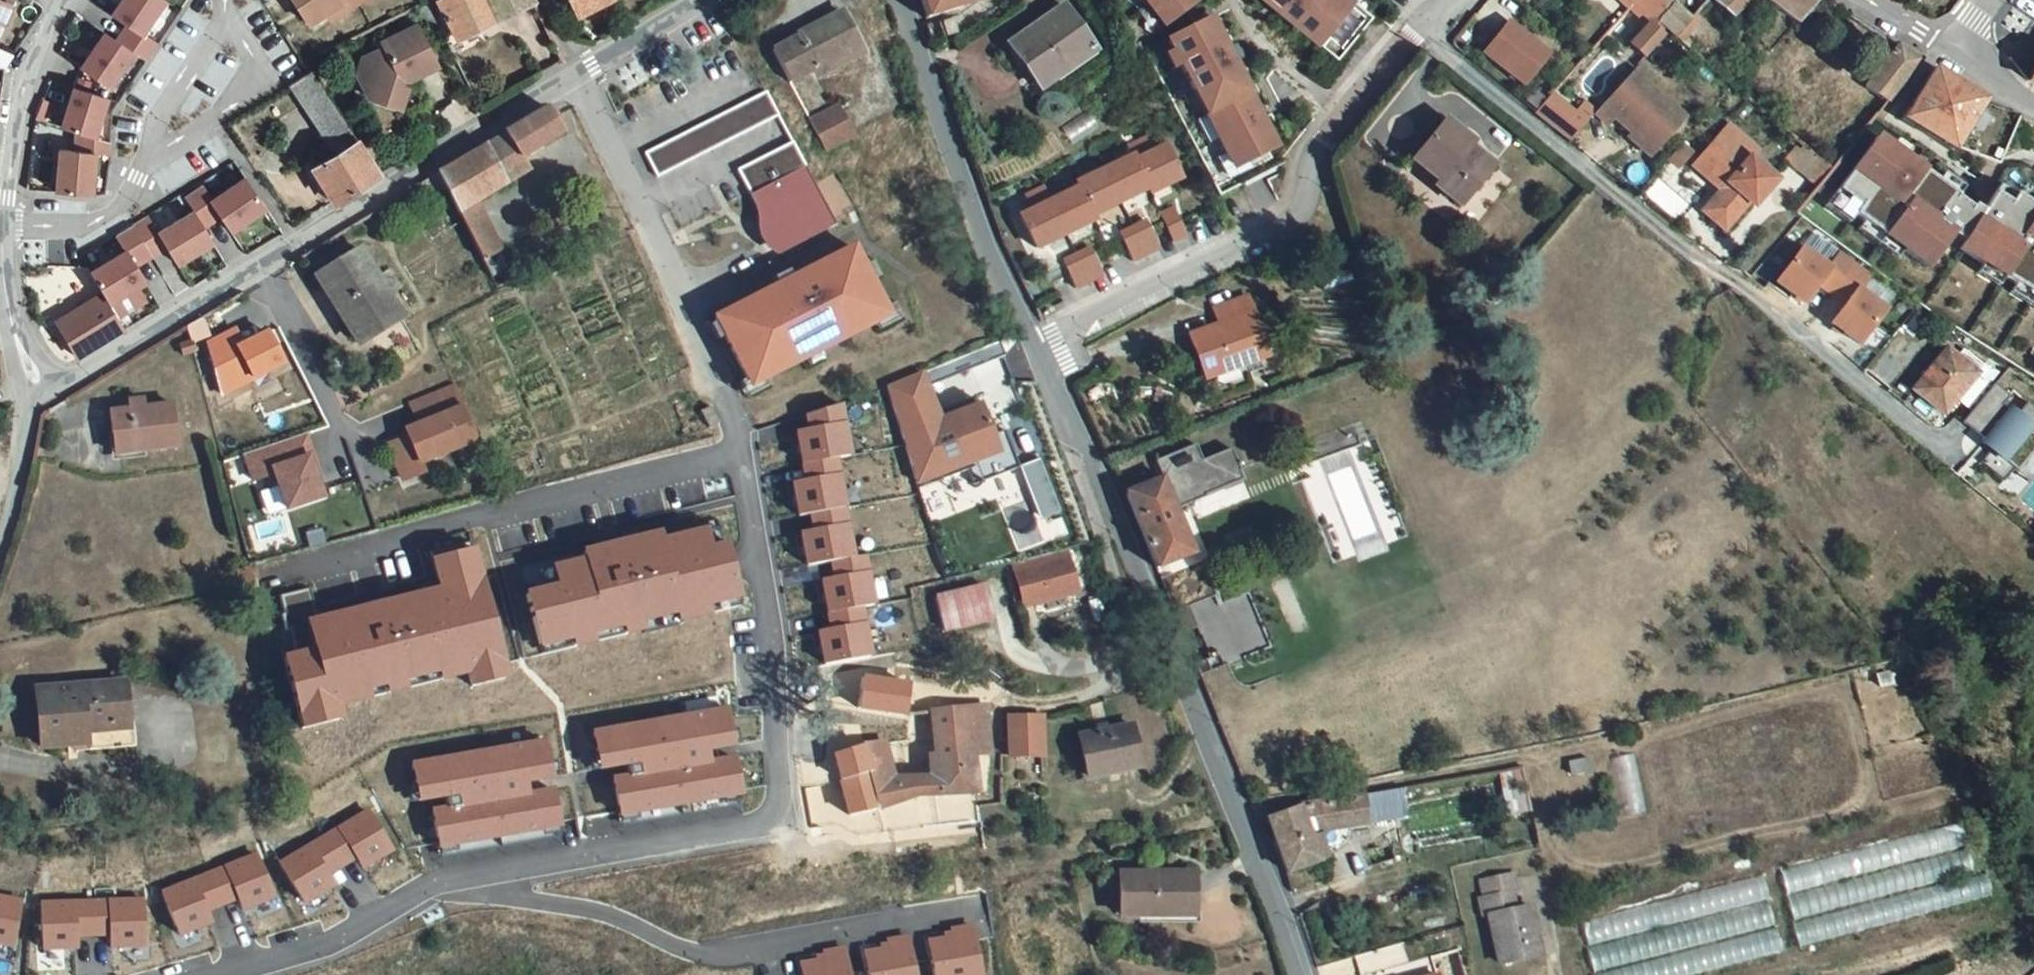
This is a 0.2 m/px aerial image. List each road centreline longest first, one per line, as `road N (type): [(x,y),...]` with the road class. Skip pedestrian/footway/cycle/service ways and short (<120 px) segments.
road 1 (residential): [(442,881),(740,829),(776,810),(776,638),(740,443)]
road 2 (residential): [(1412,32),(1709,271),(1752,291),(1954,457)]
road 3 (residential): [(1038,345),(1302,974)]
road 4 (unclassified): [(42,390),(85,373),(580,74)]
road 5 (residential): [(442,881),(596,912),(700,951),(970,913)]
road 6 (residential): [(1038,345),(1286,218),(1320,148),(1412,32)]
road 7 (residential): [(271,573),(740,443)]
road 8 (residential): [(740,443),(580,74)]
road 9 (unclassified): [(57,7),(22,91),(4,186),(2,281),(12,344),(42,390)]
road 10 (residential): [(902,0),(983,236),(1038,345)]
road 11 (residential): [(218,974),(320,946),(442,881)]
road 12 (unclassified): [(580,74),(709,0)]
road 13 (unclassified): [(42,390),(19,431),(0,502)]

